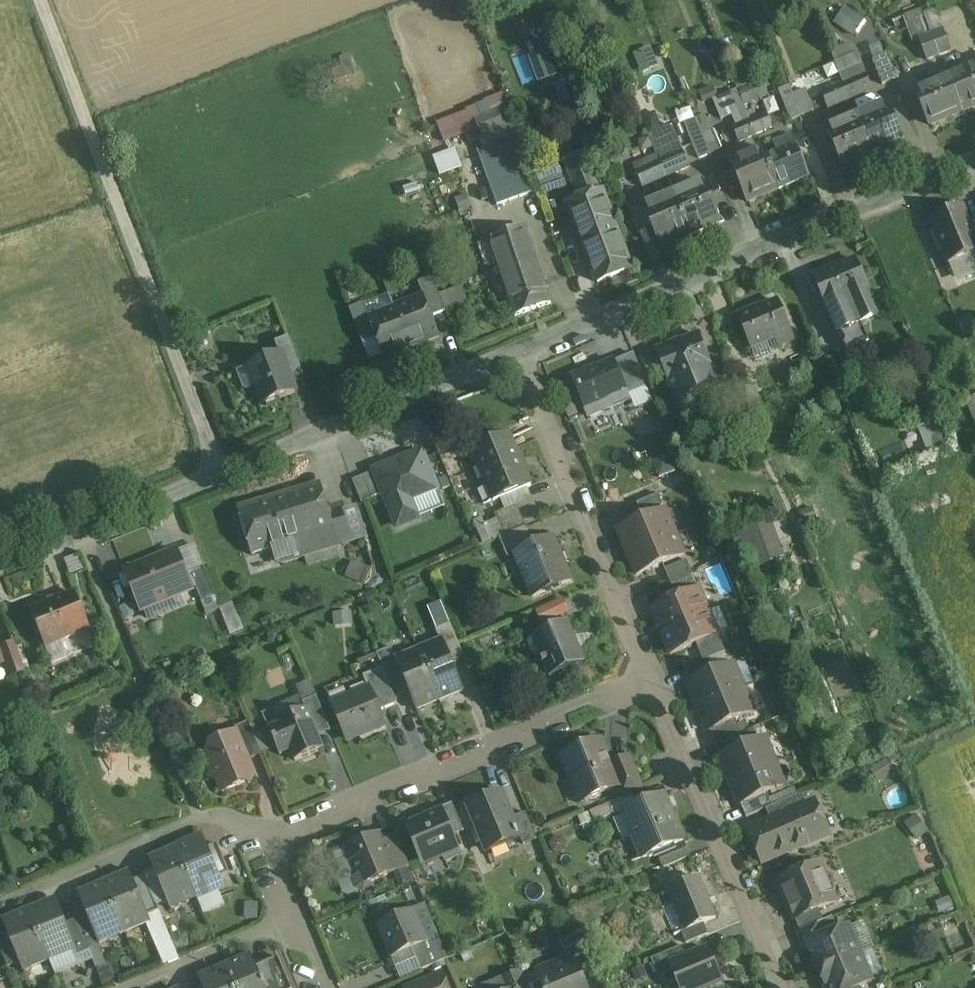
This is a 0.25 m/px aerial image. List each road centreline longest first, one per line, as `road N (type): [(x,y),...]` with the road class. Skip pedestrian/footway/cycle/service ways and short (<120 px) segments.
road 1 (unclassified): [(222,474),(41,0)]
road 2 (unclassified): [(522,351),(974,164)]
road 3 (residential): [(273,845),(654,681)]
road 4 (residential): [(522,351),(654,681)]
road 5 (residential): [(654,681),(783,987)]
road 6 (unclassified): [(222,474),(522,351)]
road 7 (residential): [(49,881),(202,817),(231,819),(273,845)]
road 8 (unclassified): [(0,566),(222,474)]
road 9 (residential): [(292,921),(126,987)]

